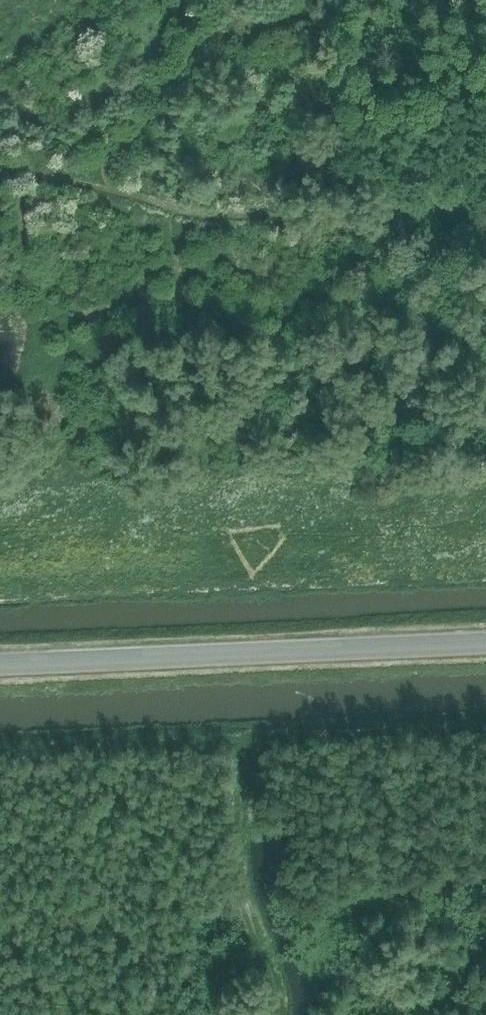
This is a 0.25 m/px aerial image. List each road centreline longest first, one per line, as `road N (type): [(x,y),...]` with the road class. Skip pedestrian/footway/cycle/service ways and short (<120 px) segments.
road 1 (unclassified): [(0,664),(485,643)]

